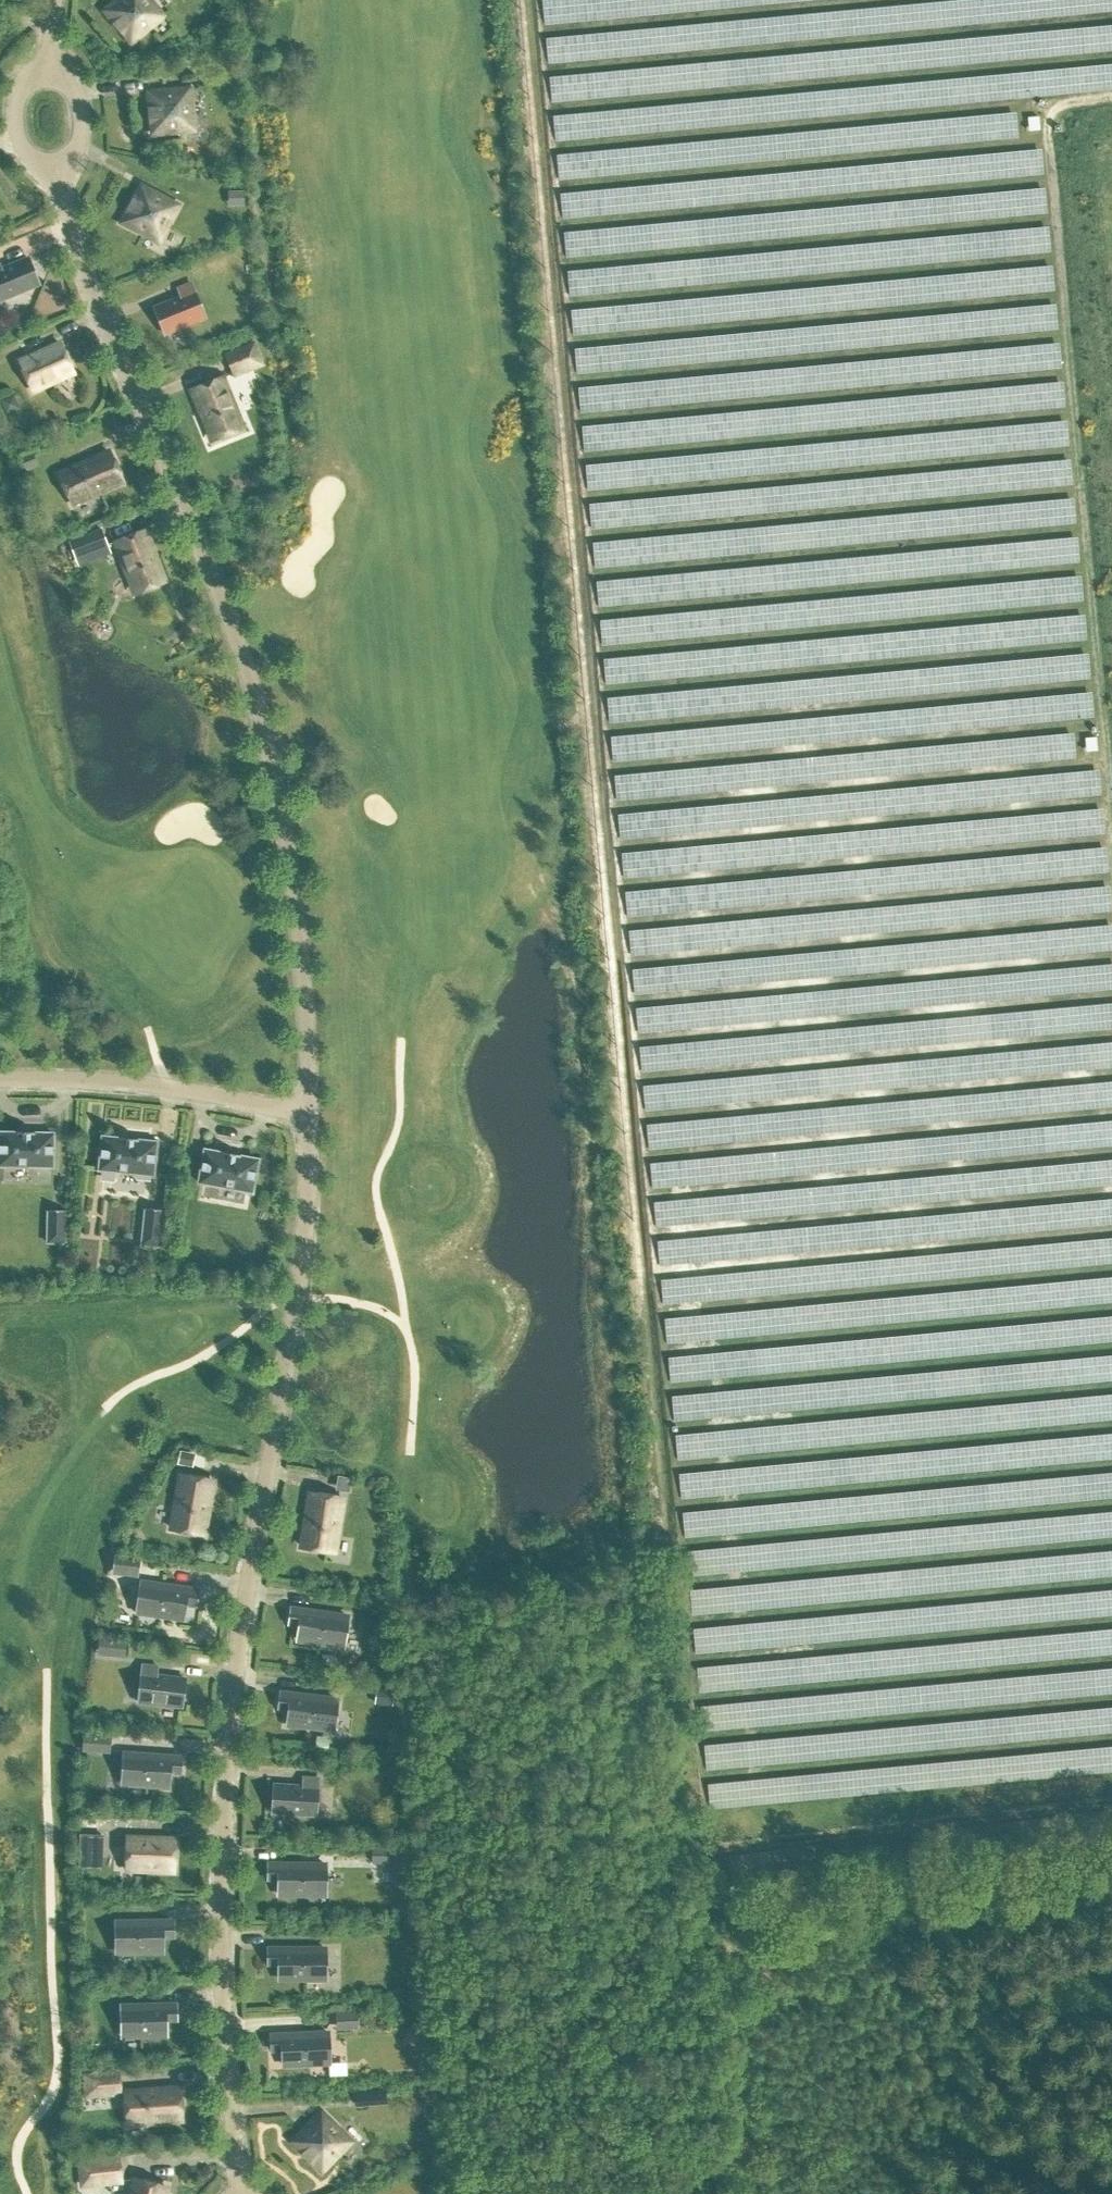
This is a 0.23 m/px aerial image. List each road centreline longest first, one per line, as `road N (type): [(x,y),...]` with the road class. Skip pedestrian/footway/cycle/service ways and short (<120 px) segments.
road 1 (residential): [(241,2193),(223,1947),(229,1727),(300,1274),(311,1114)]
road 2 (residential): [(311,1114),(297,898),(260,704),(99,309),(56,173)]
road 3 (residential): [(0,1077),(131,1080),(311,1114)]
road 4 (track): [(741,2193),(708,1885)]
road 5 (residential): [(47,67),(25,81),(16,126),(29,154),(56,173)]
road 6 (residential): [(56,173),(80,127),(72,88),(47,67)]

